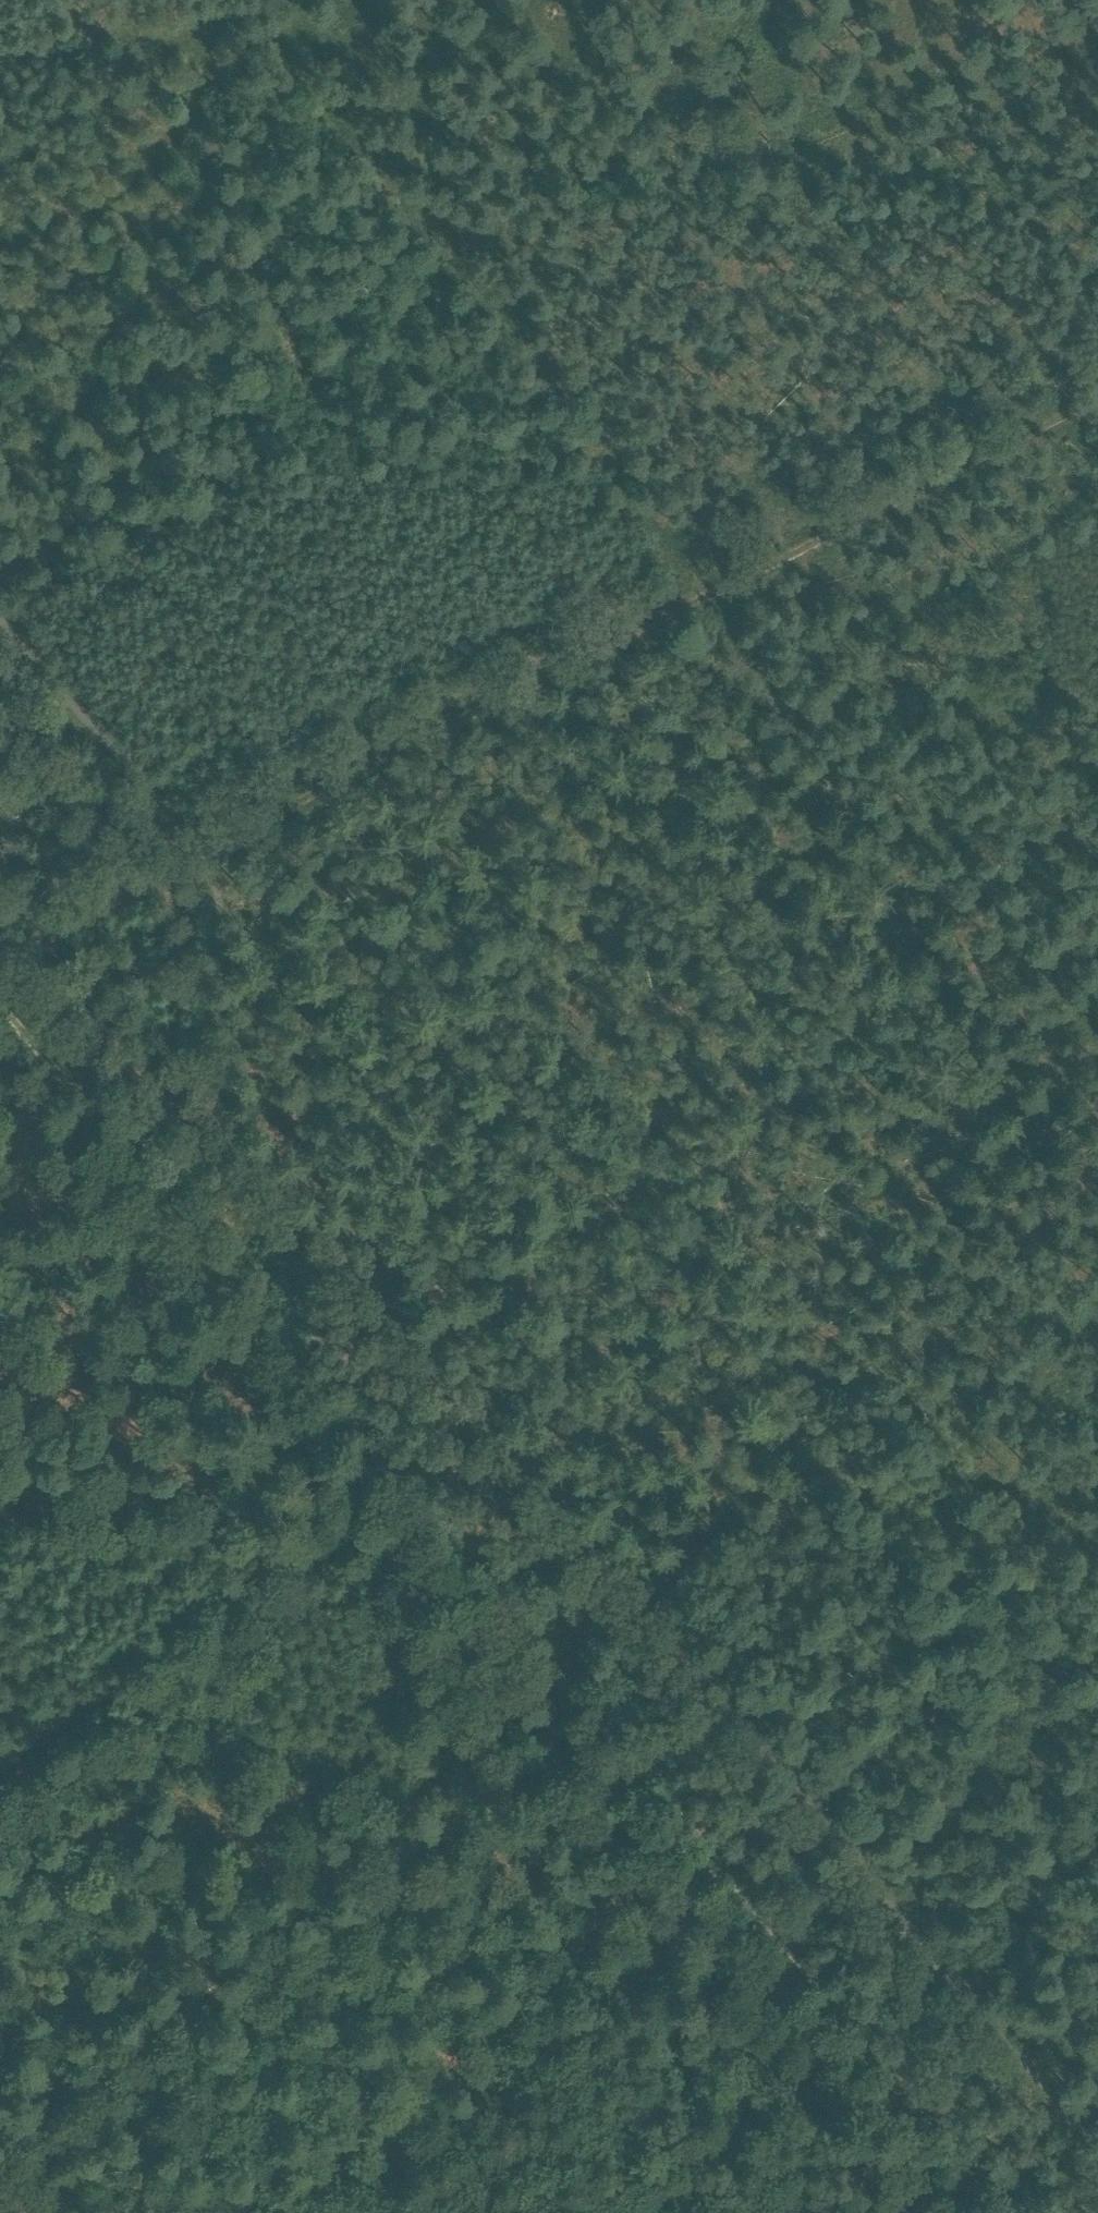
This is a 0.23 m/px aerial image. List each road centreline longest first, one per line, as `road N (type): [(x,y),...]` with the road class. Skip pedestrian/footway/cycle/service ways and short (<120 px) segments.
road 1 (track): [(0,1017),(1009,2212)]
road 2 (track): [(562,1686),(0,2187)]
road 3 (track): [(526,718),(0,989)]
road 4 (track): [(742,1895),(372,2212)]
road 5 (track): [(759,1911),(836,1835),(1028,1713),(1097,1705)]
road 6 (track): [(921,2108),(804,2212)]

